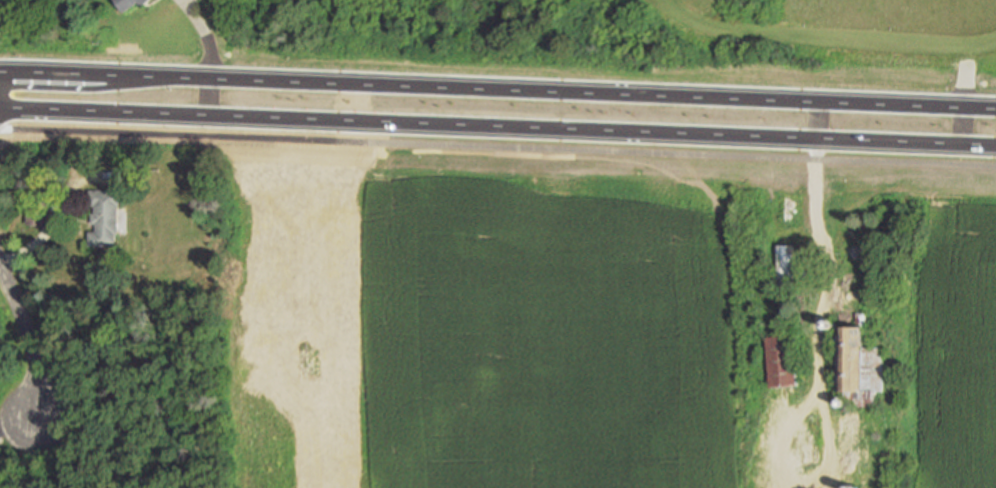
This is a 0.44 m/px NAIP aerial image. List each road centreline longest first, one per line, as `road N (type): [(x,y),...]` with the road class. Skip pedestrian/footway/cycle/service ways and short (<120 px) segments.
road 1 (secondary): [(0,108),(995,146)]
road 2 (secondary): [(995,101),(206,71)]
road 3 (secondary): [(206,71),(0,65)]
road 4 (residential): [(0,258),(37,363),(35,428)]

